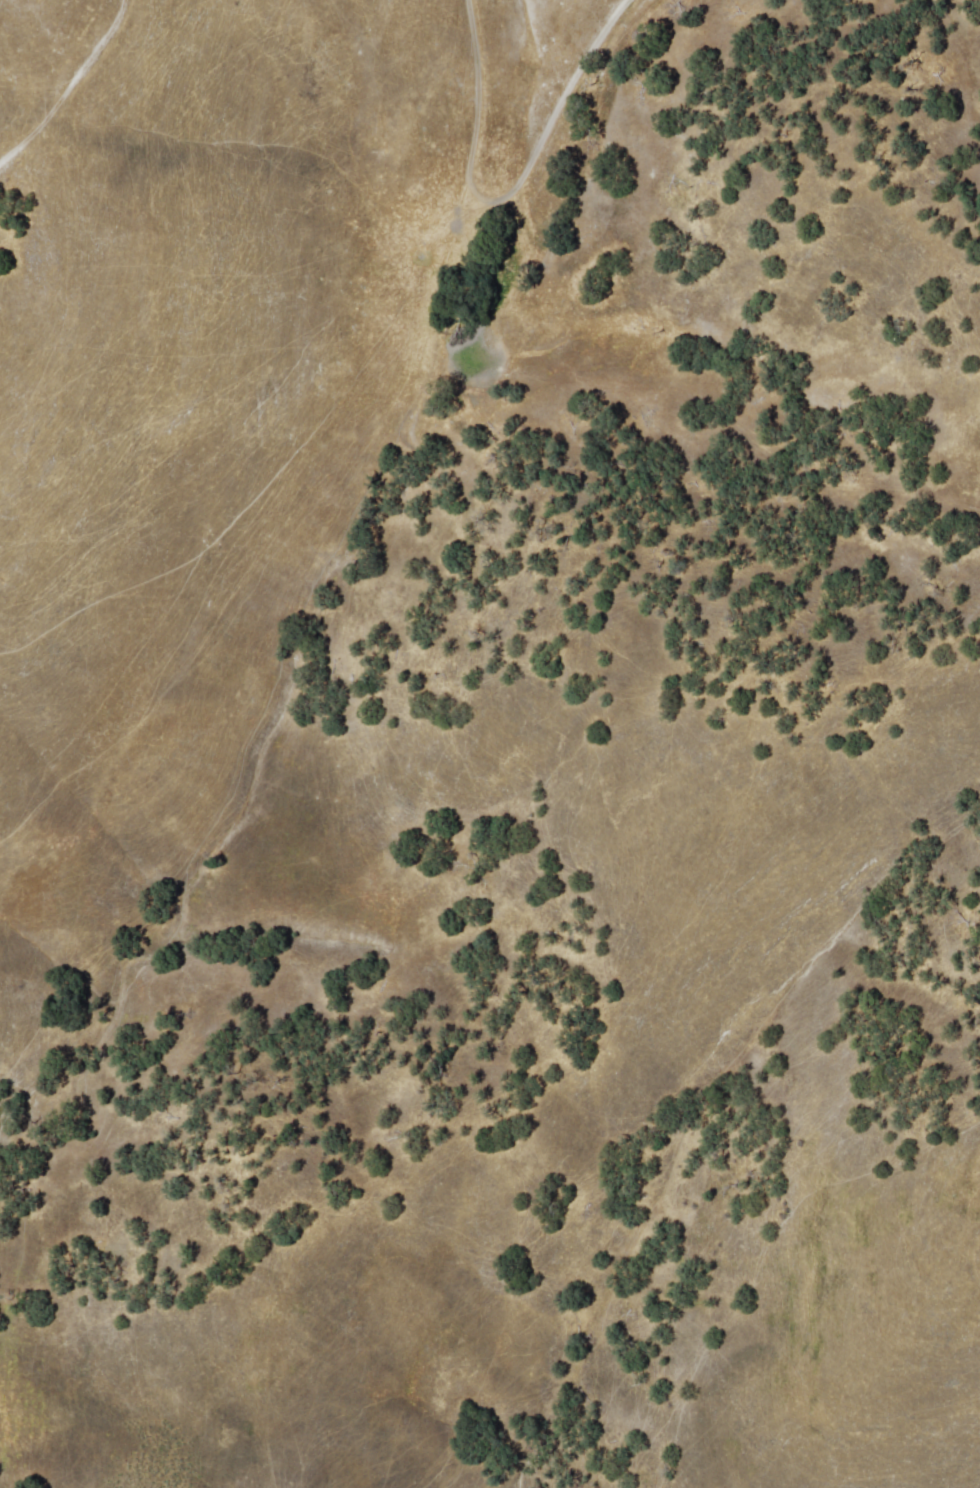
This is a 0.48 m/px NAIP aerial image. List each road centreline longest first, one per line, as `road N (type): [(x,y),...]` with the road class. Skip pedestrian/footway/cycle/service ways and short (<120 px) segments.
road 1 (track): [(0,130),(60,98),(123,35),(133,0)]

